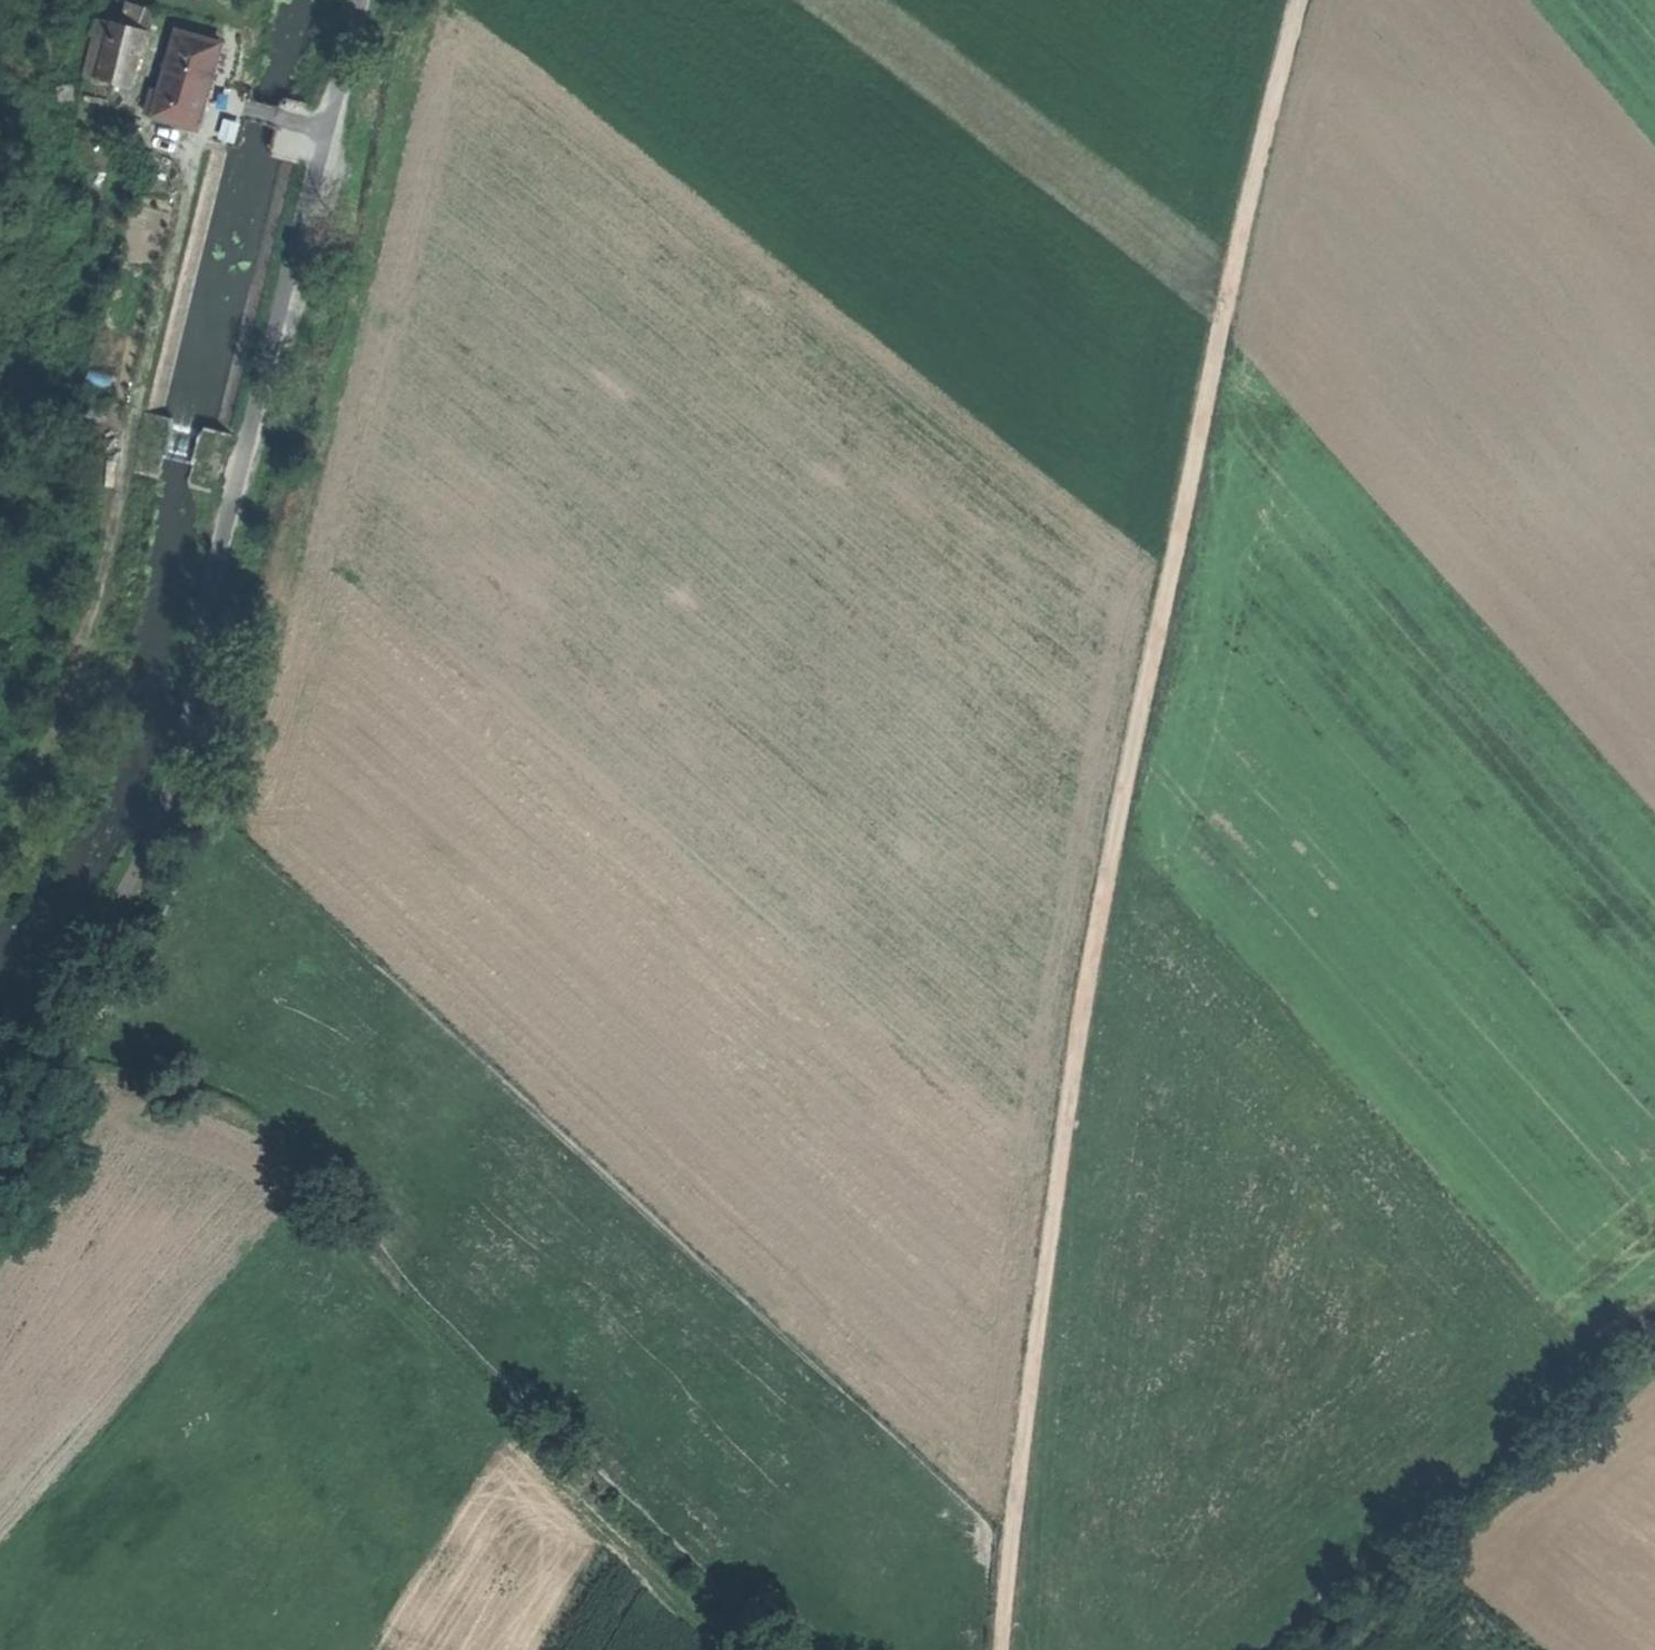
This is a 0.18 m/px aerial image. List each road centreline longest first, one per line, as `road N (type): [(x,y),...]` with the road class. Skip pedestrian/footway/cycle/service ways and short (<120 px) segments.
road 1 (track): [(1307,0),(1264,142),(1095,968),(1002,1649)]
road 2 (track): [(1654,1367),(1326,1649)]

